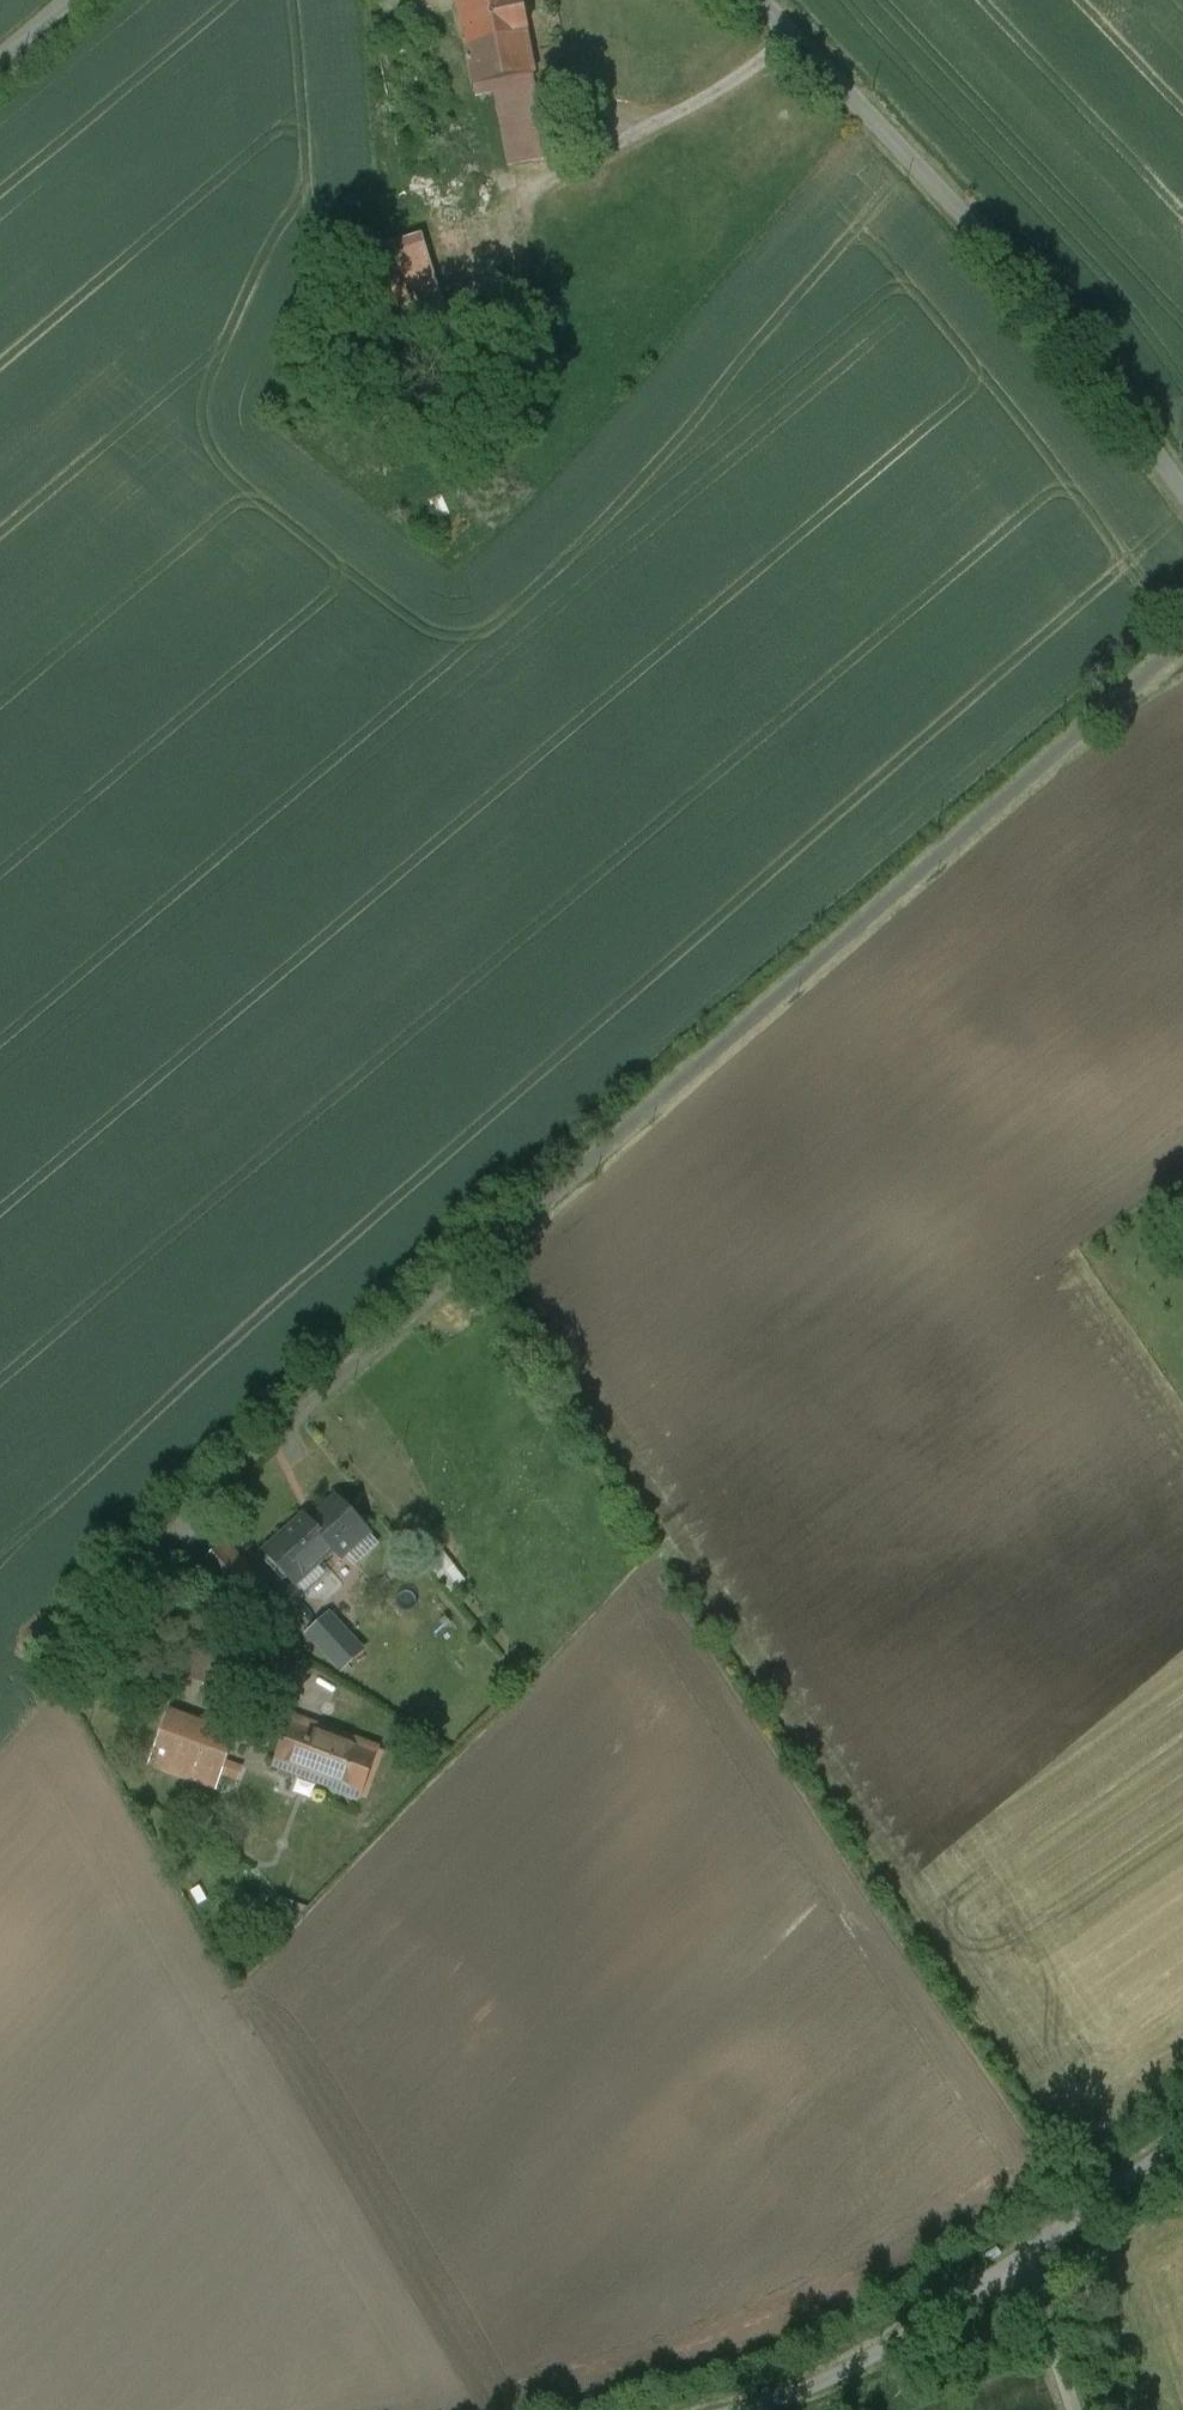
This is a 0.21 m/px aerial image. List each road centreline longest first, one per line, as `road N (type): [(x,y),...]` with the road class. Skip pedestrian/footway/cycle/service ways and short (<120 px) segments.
road 1 (unclassified): [(232,1466),(1182,640)]
road 2 (unclassified): [(780,0),(938,165),(1182,467)]
road 3 (unclassified): [(741,2409),(854,2365),(1035,2247)]
road 4 (unclassified): [(1035,2247),(1182,2140)]
road 5 (unclassified): [(1035,2247),(1031,2274),(1076,2409)]

